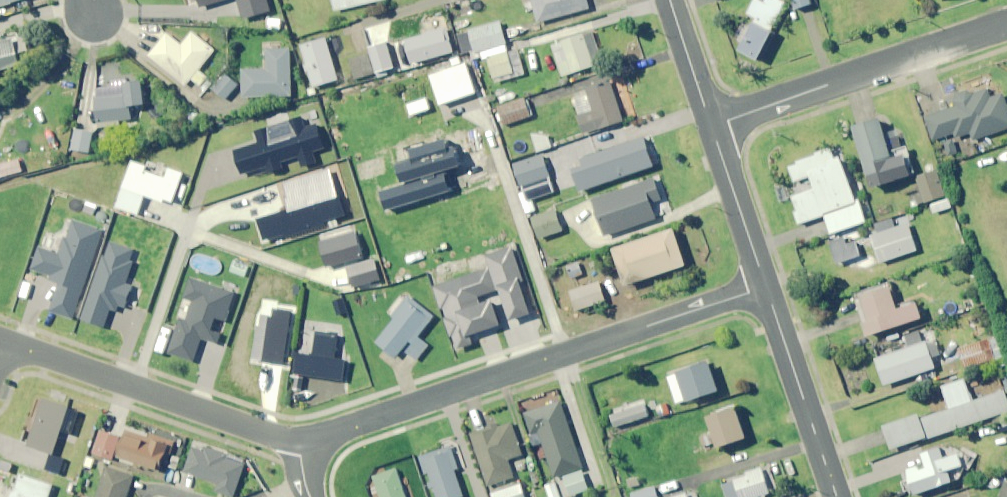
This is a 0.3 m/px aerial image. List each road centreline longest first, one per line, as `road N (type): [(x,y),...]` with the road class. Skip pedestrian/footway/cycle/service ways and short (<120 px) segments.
road 1 (residential): [(300,439),(765,287)]
road 2 (residential): [(710,126),(1006,23)]
road 3 (residential): [(8,341),(300,439)]
road 4 (tertiary): [(836,496),(765,287)]
road 5 (tertiary): [(765,287),(710,126)]
road 6 (tertiary): [(710,126),(672,0)]

